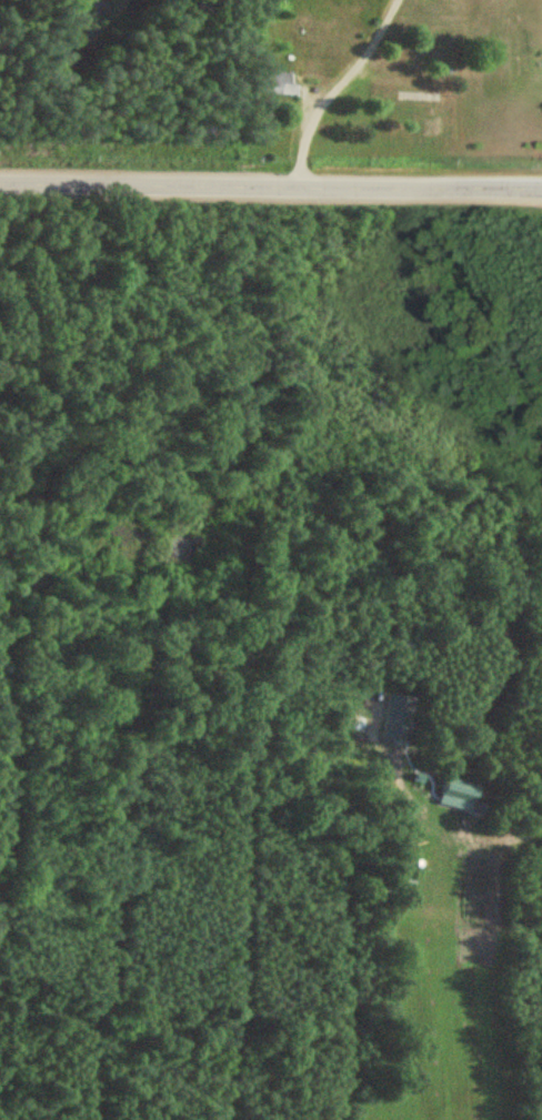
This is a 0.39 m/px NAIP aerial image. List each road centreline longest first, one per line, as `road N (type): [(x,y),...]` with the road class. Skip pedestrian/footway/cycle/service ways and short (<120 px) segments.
road 1 (tertiary): [(0,185),(541,190)]

